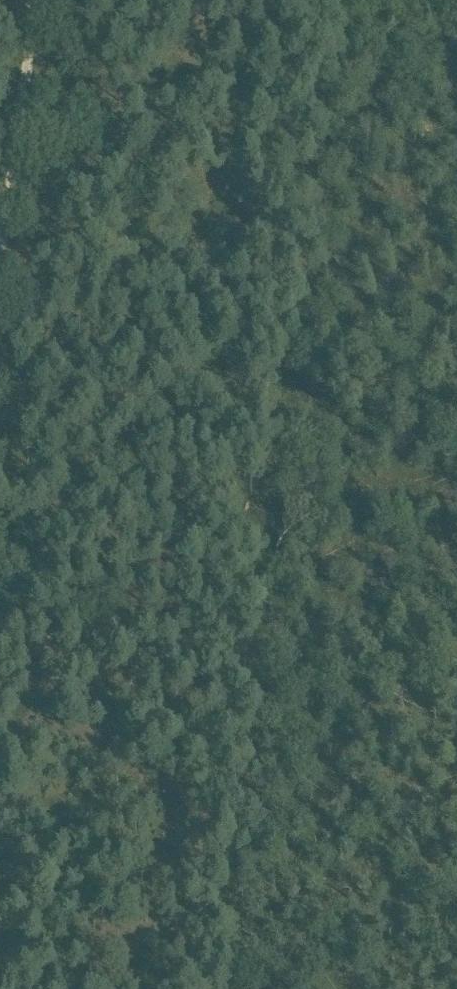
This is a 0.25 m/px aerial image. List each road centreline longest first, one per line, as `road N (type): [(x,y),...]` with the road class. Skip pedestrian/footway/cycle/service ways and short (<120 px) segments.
road 1 (track): [(0,200),(29,0)]

